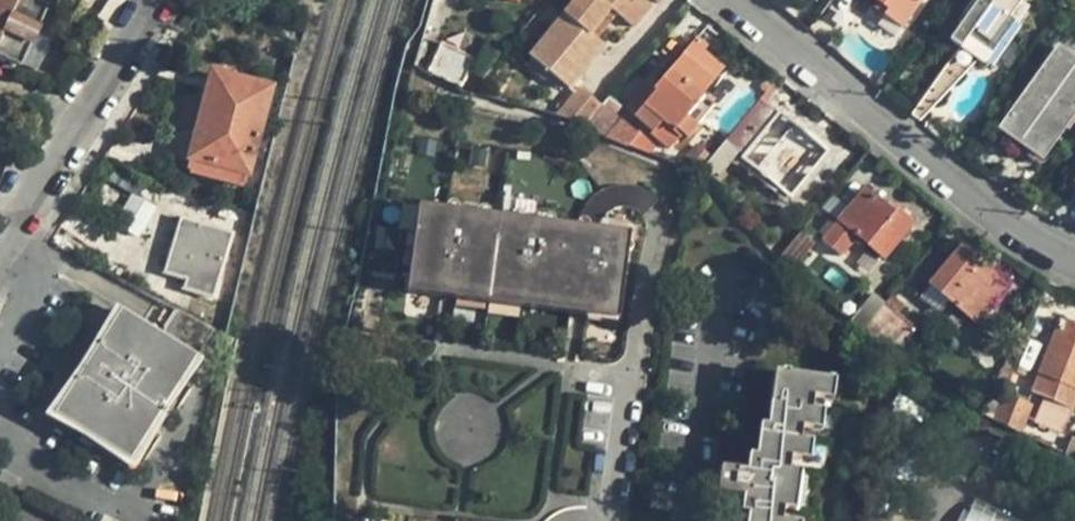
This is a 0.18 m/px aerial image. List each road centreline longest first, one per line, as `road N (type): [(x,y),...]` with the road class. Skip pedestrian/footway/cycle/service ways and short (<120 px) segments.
road 1 (residential): [(732,0),(990,214),(1074,264)]
road 2 (residential): [(0,257),(152,0)]

